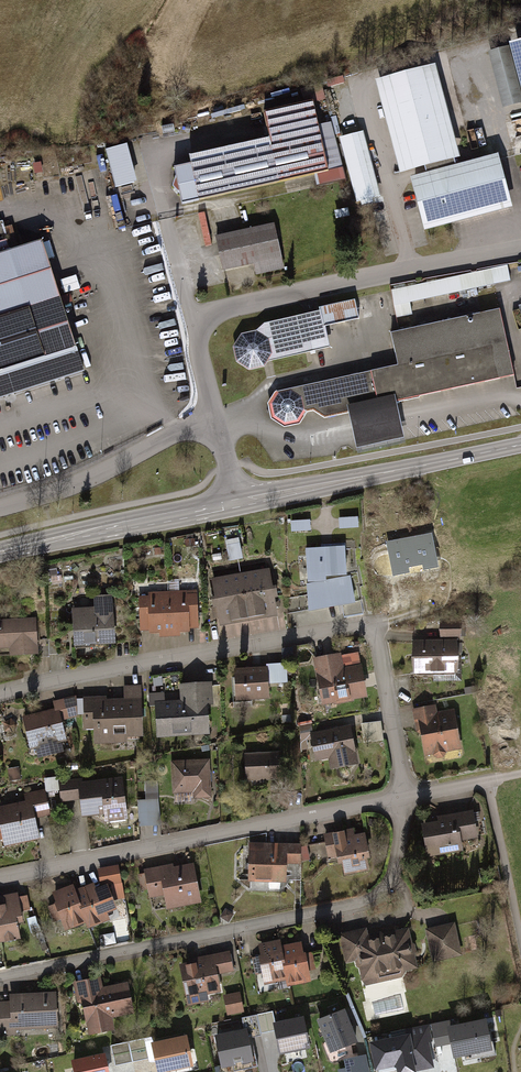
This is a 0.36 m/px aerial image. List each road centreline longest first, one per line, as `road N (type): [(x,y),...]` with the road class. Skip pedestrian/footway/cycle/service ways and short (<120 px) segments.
road 1 (residential): [(404,797),(376,642),(365,630),(0,697)]
road 2 (residential): [(404,797),(390,868),(377,892),(349,906),(0,976)]
road 3 (residential): [(520,251),(236,308),(198,330),(215,409)]
road 4 (residential): [(404,797),(0,882)]
road 5 (secondary): [(520,445),(236,504)]
road 6 (secondary): [(236,504),(0,553)]
road 7 (residential): [(215,409),(97,473),(0,507)]
road 8 (track): [(520,937),(489,780),(520,775)]

